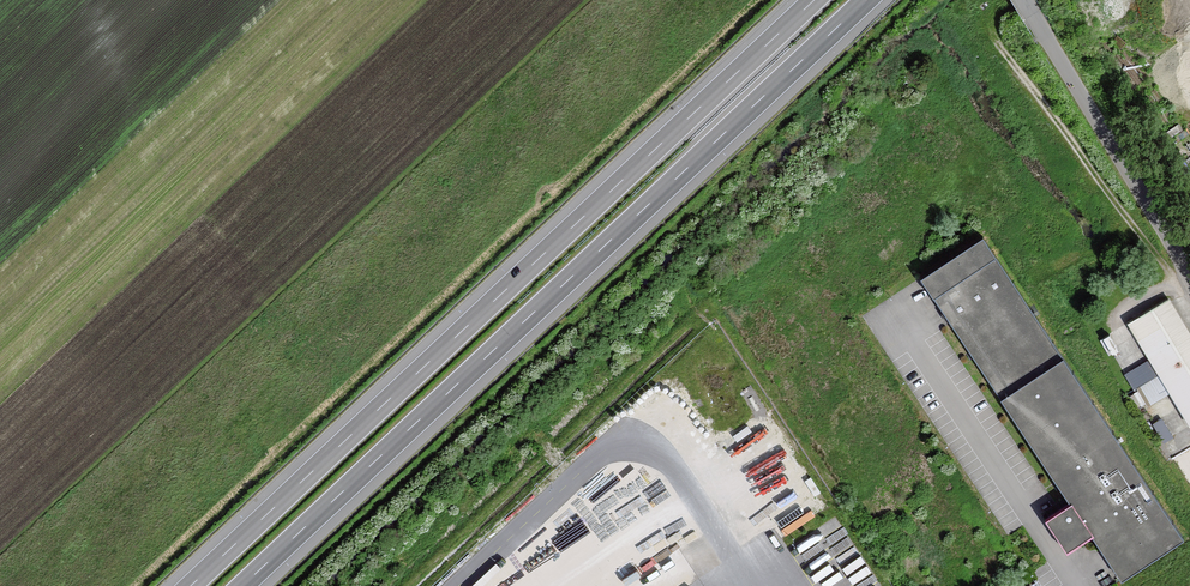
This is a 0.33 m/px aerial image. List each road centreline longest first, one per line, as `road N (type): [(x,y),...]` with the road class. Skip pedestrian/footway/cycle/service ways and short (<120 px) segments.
road 1 (motorway): [(243,585),(866,0)]
road 2 (motorway): [(814,0),(191,585)]
road 3 (unclassified): [(1189,274),(1024,0)]
road 4 (track): [(1007,3),(994,27),(996,43),(1109,195)]

